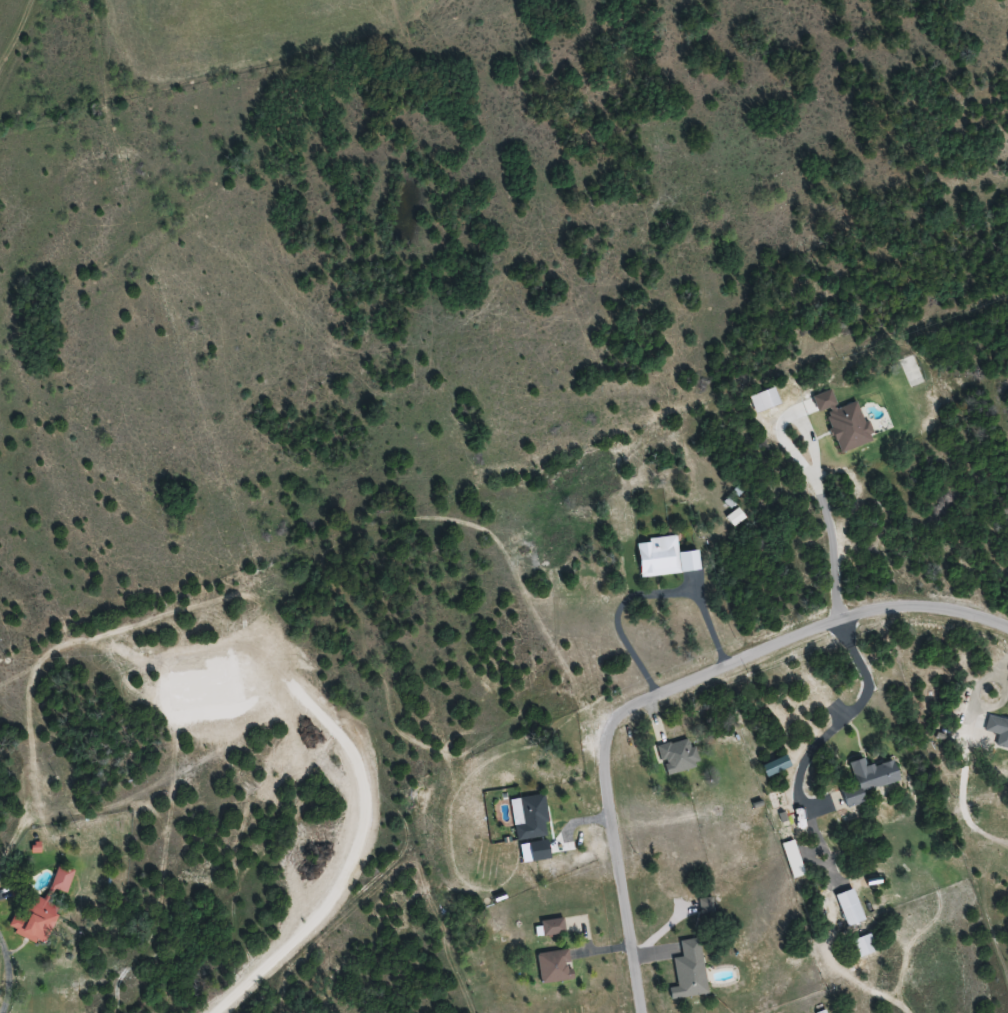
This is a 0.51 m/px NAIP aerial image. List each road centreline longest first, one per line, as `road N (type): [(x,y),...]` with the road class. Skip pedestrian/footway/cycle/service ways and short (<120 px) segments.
road 1 (residential): [(646,1012),(610,750),(625,709),(864,607),(955,602),(1007,619)]

